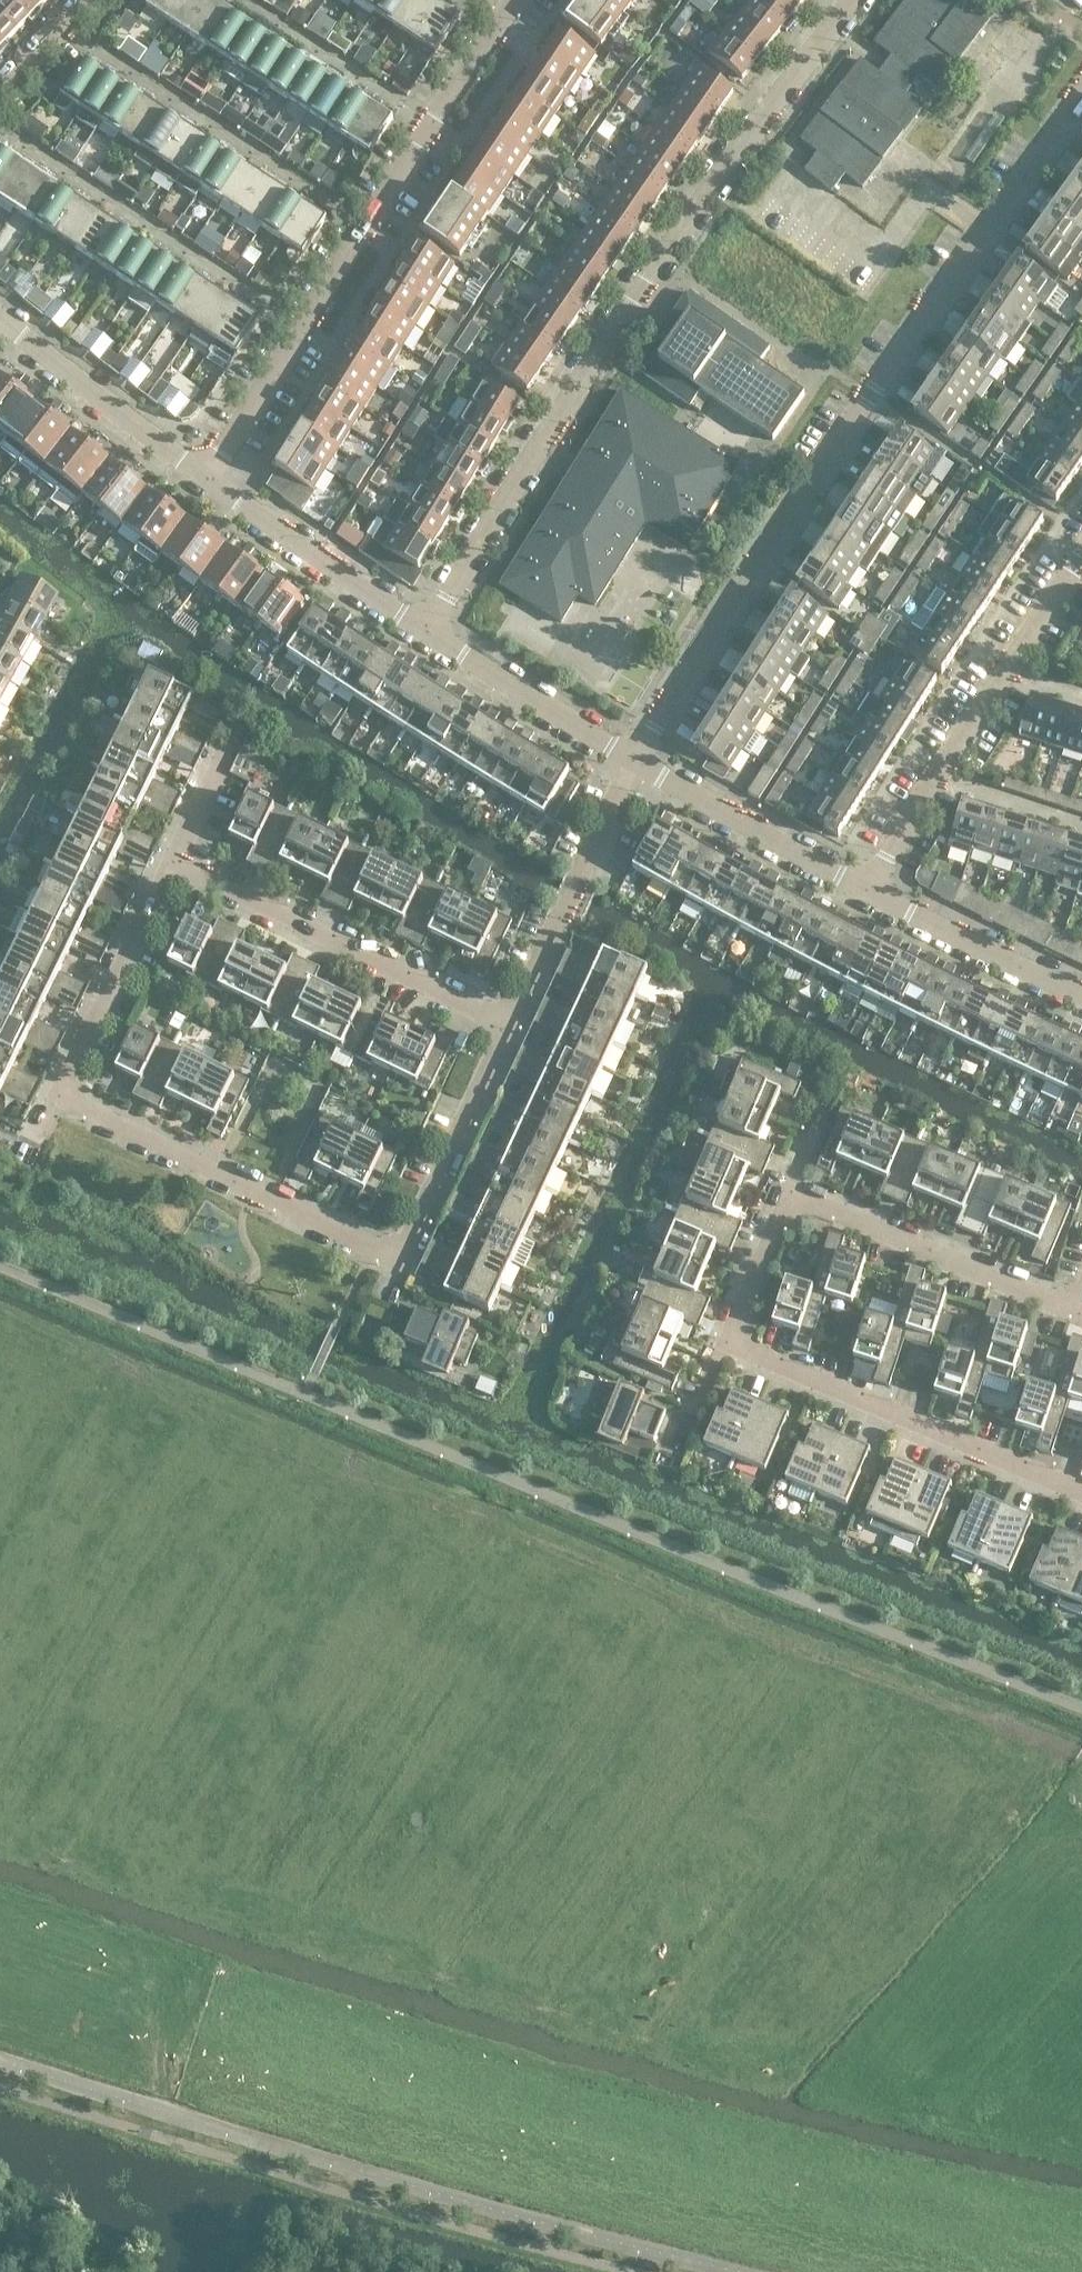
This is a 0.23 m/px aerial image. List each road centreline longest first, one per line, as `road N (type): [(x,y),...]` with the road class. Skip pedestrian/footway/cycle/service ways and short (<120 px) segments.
road 1 (residential): [(509,1031),(404,1247),(367,1252),(67,1110),(54,1102),(174,864)]
road 2 (residential): [(627,765),(718,604),(864,385),(1081,96)]
road 3 (residential): [(427,633),(602,333),(852,0)]
road 4 (residential): [(728,2271),(0,2061)]
road 5 (residential): [(205,480),(520,0)]
road 6 (residential): [(725,1347),(784,1193),(1081,1312)]
road 7 (residential): [(874,884),(1081,554)]
road 8 (residential): [(1081,1499),(725,1347)]
road 9 (residential): [(174,864),(509,1031)]
road 10 (residential): [(509,1031),(587,874),(627,765)]
road 11 (residential): [(874,884),(627,765)]
road 12 (residential): [(427,633),(205,480)]
road 13 (residential): [(205,480),(0,323)]
road 14 (residential): [(627,765),(427,633)]
road 15 (residential): [(1081,995),(874,884)]
road 16 (residential): [(0,94),(90,0)]

